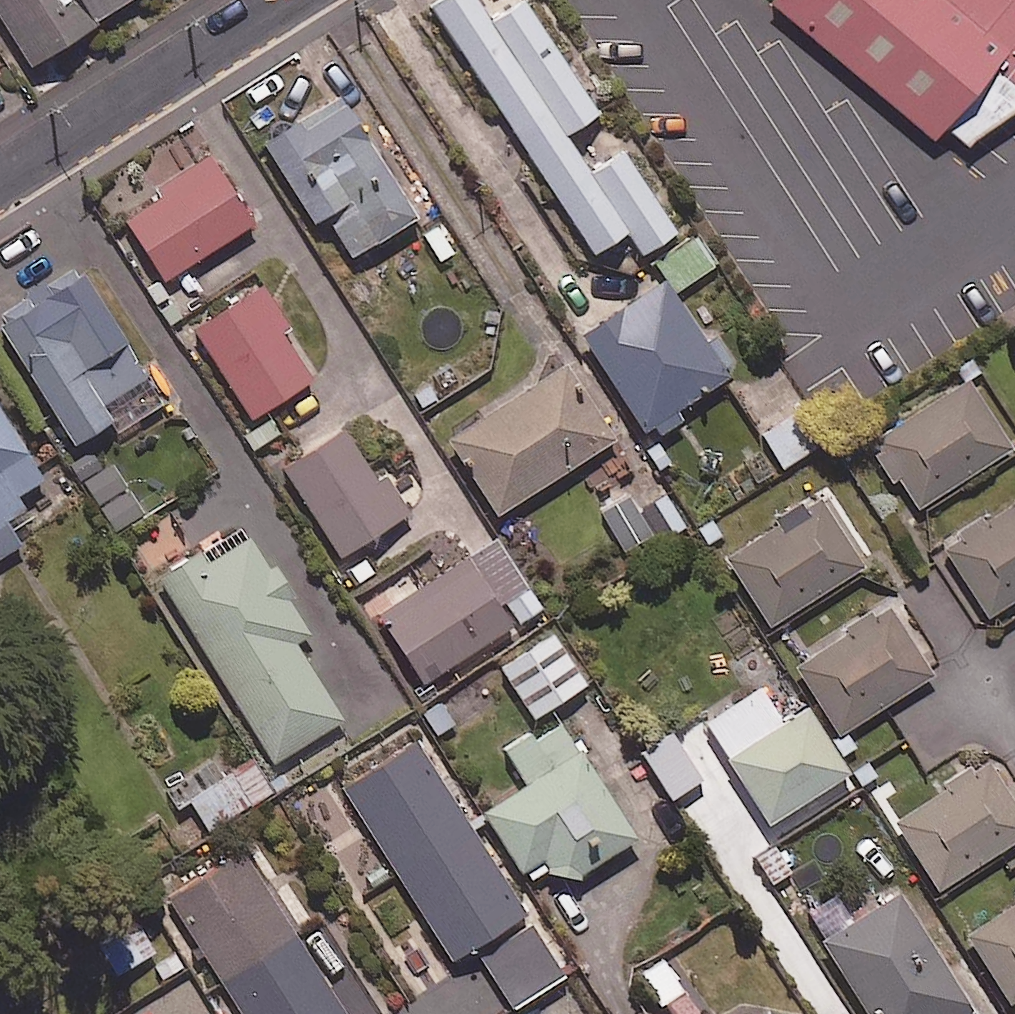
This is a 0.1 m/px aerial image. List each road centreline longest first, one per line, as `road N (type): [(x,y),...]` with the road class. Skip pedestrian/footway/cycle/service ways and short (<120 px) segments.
road 1 (residential): [(279,0),(0,178)]

